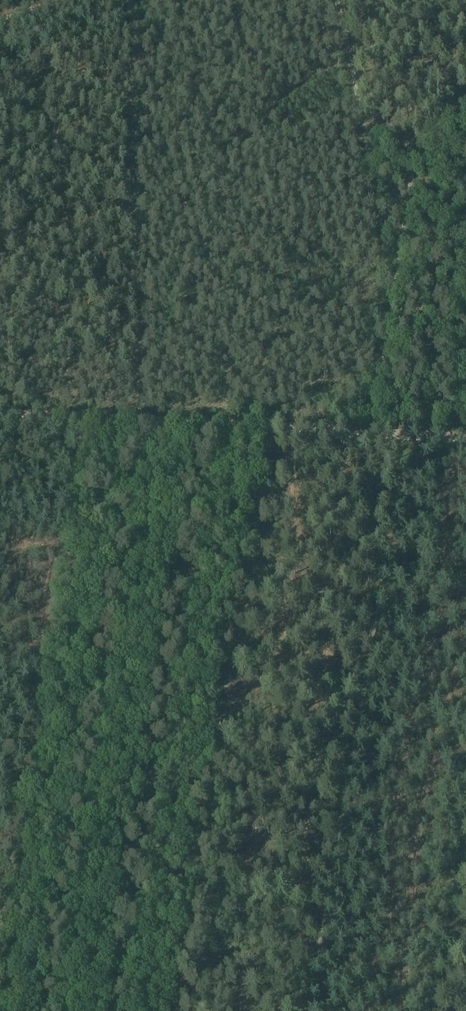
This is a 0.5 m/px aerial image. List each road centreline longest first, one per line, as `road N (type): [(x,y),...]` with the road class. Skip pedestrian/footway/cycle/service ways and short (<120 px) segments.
road 1 (track): [(409,426),(306,1010)]
road 2 (track): [(409,426),(0,405)]
road 3 (track): [(370,429),(412,160),(427,136),(465,103)]
road 4 (track): [(465,150),(386,151),(369,141),(336,0)]

